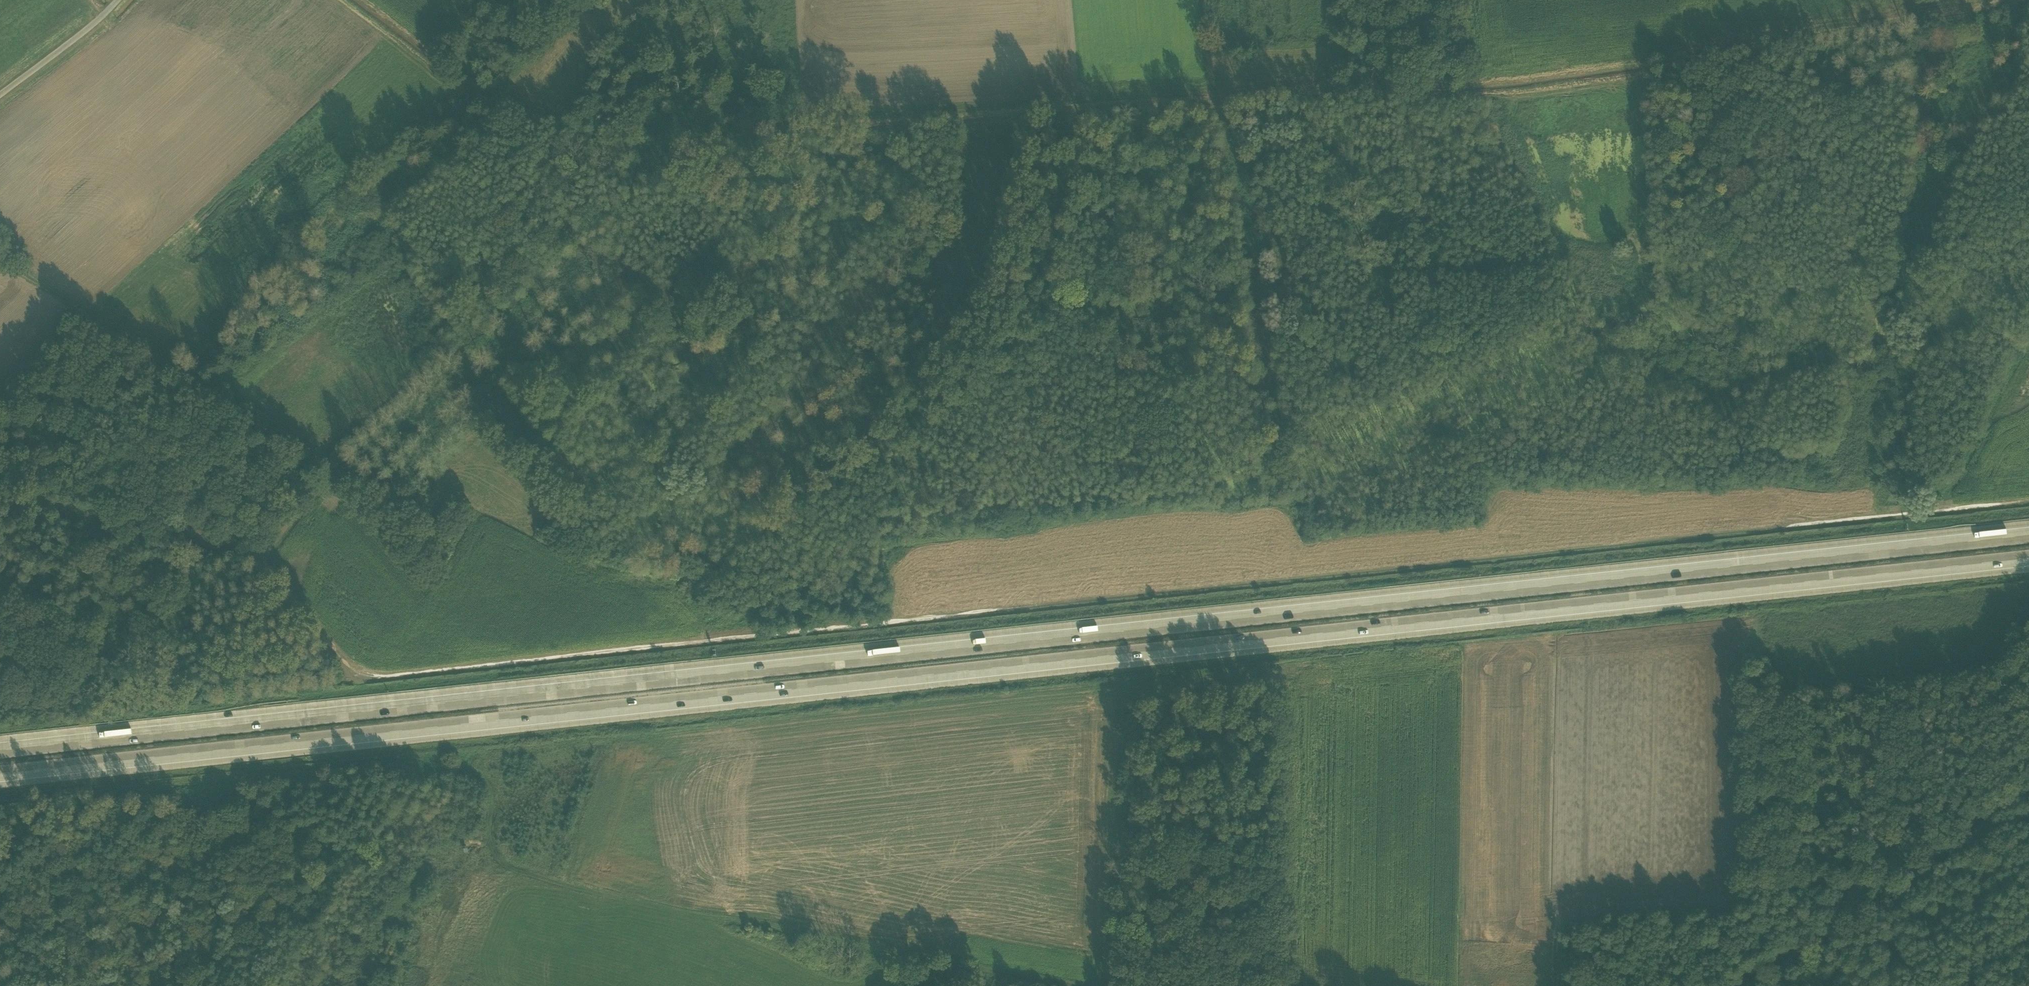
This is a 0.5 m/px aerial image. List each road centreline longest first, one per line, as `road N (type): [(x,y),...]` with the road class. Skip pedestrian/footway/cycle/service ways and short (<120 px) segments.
road 1 (motorway): [(0,775),(2028,558)]
road 2 (motorway): [(2028,535),(0,752)]
road 3 (track): [(256,553),(362,682),(2028,503)]
road 4 (track): [(0,851),(31,846),(131,789),(409,761),(450,771)]
road 5 (track): [(0,263),(329,467)]
road 6 (track): [(1078,985),(995,966),(929,971),(732,919)]
road 7 (track): [(1742,985),(1847,924),(2028,792)]
road 8 (track): [(0,502),(256,553)]
road 9 (unclassified): [(0,96),(120,0)]
road 10 (track): [(2028,888),(1902,882)]

